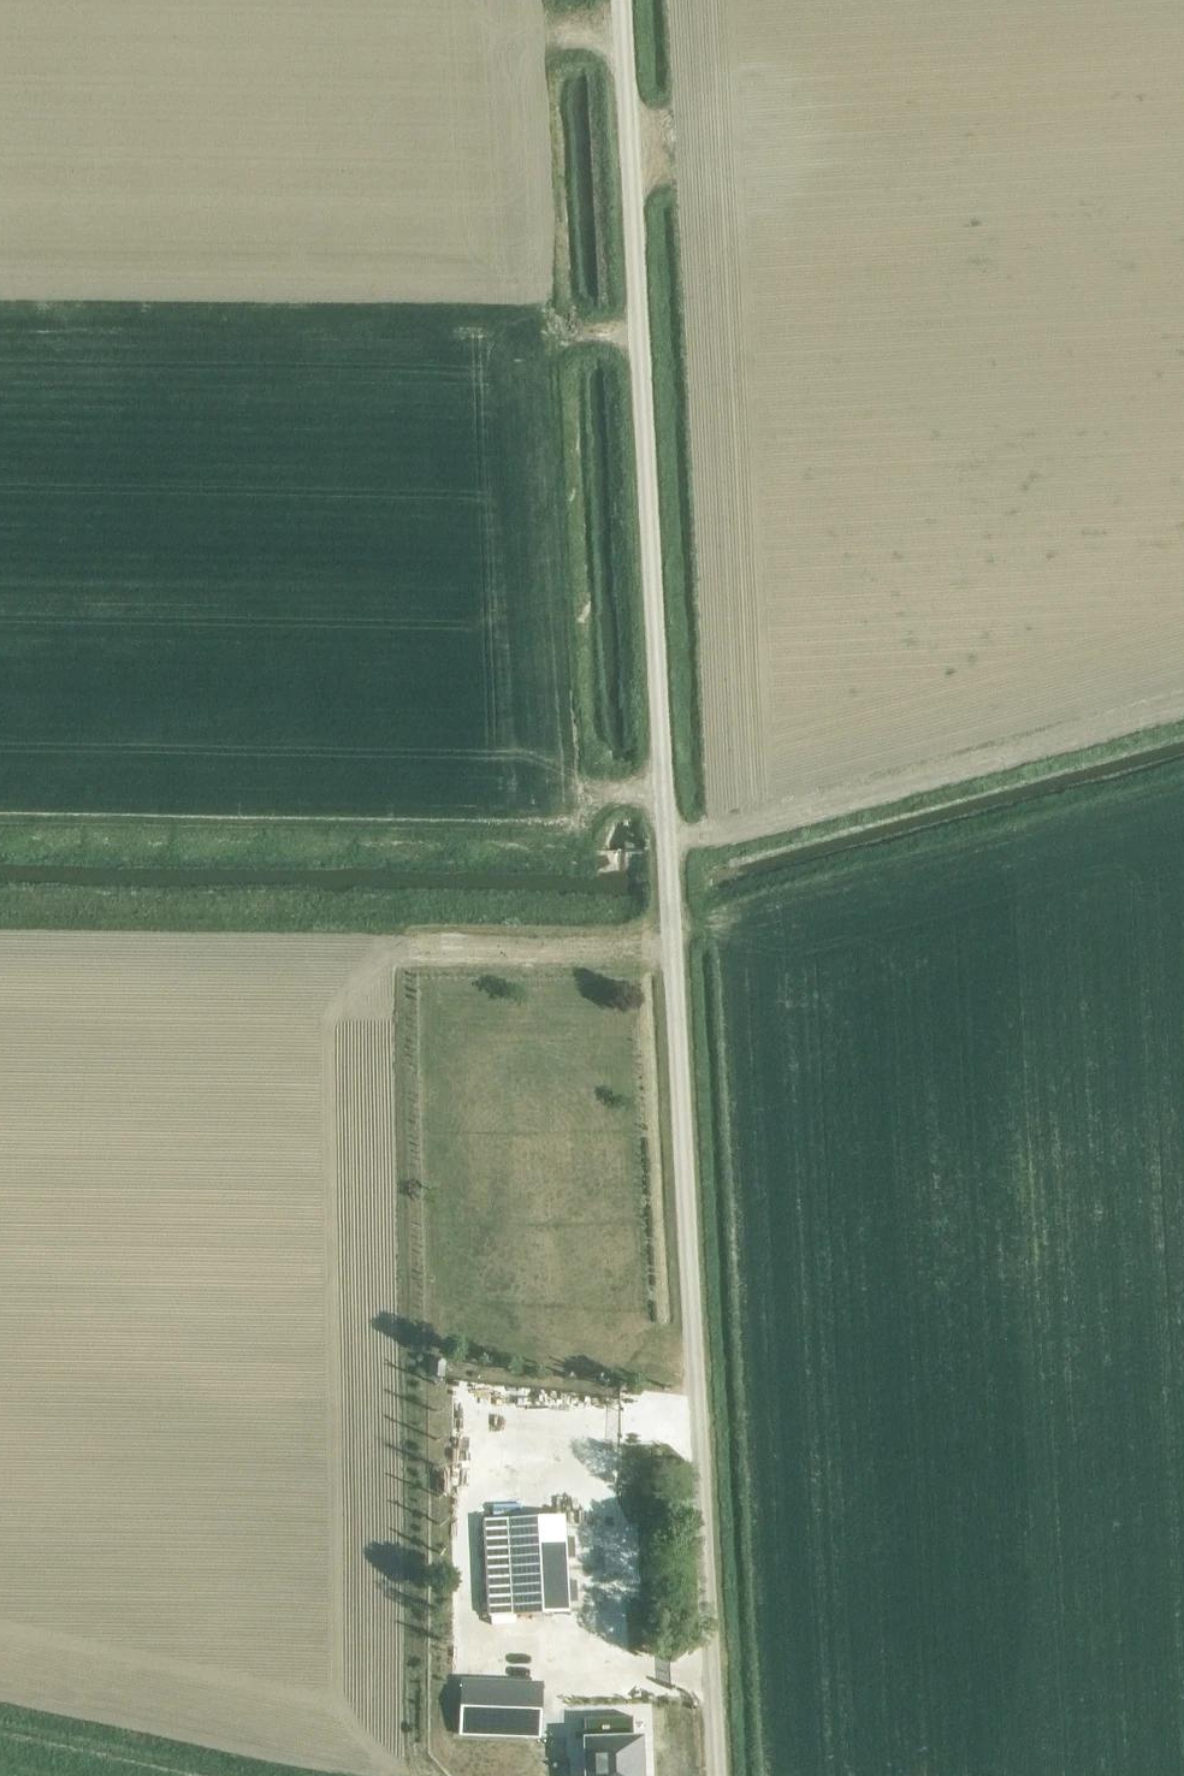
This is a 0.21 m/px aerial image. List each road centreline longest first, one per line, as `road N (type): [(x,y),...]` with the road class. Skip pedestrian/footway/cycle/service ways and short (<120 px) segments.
road 1 (unclassified): [(720,1775),(628,0)]

